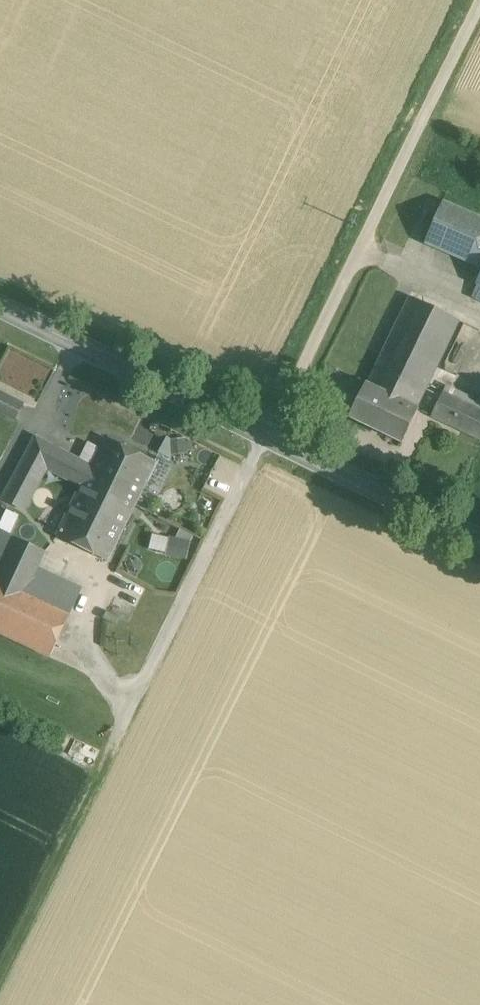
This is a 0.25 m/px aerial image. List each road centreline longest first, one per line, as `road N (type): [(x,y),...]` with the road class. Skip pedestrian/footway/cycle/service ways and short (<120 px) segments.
road 1 (unclassified): [(479,0),(266,434)]
road 2 (track): [(0,981),(133,707)]
road 3 (secondary): [(0,306),(266,434)]
road 4 (secondary): [(266,434),(479,538)]

